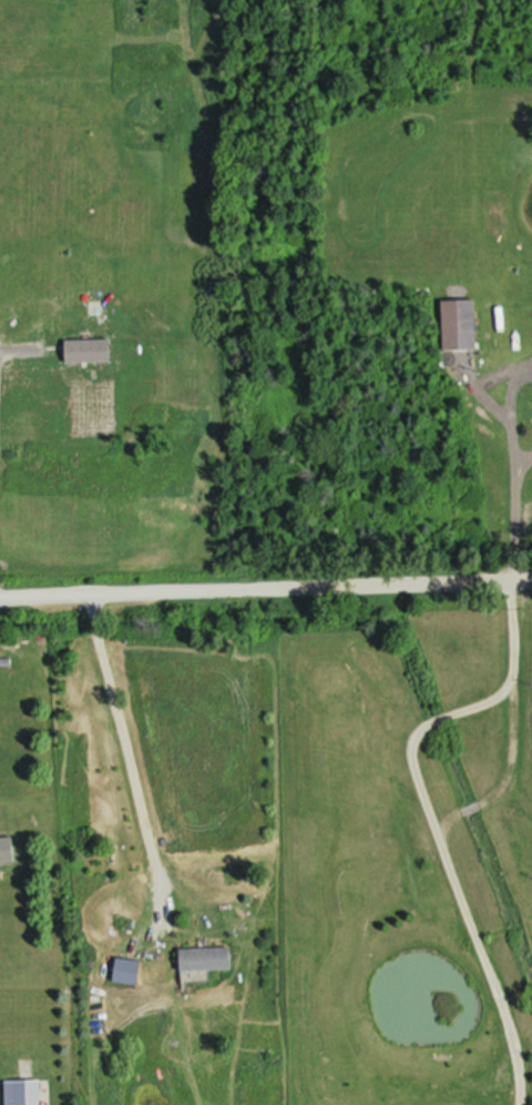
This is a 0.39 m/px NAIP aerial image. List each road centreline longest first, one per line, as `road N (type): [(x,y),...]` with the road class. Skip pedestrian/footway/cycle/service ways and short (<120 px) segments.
road 1 (residential): [(0,598),(531,581)]

